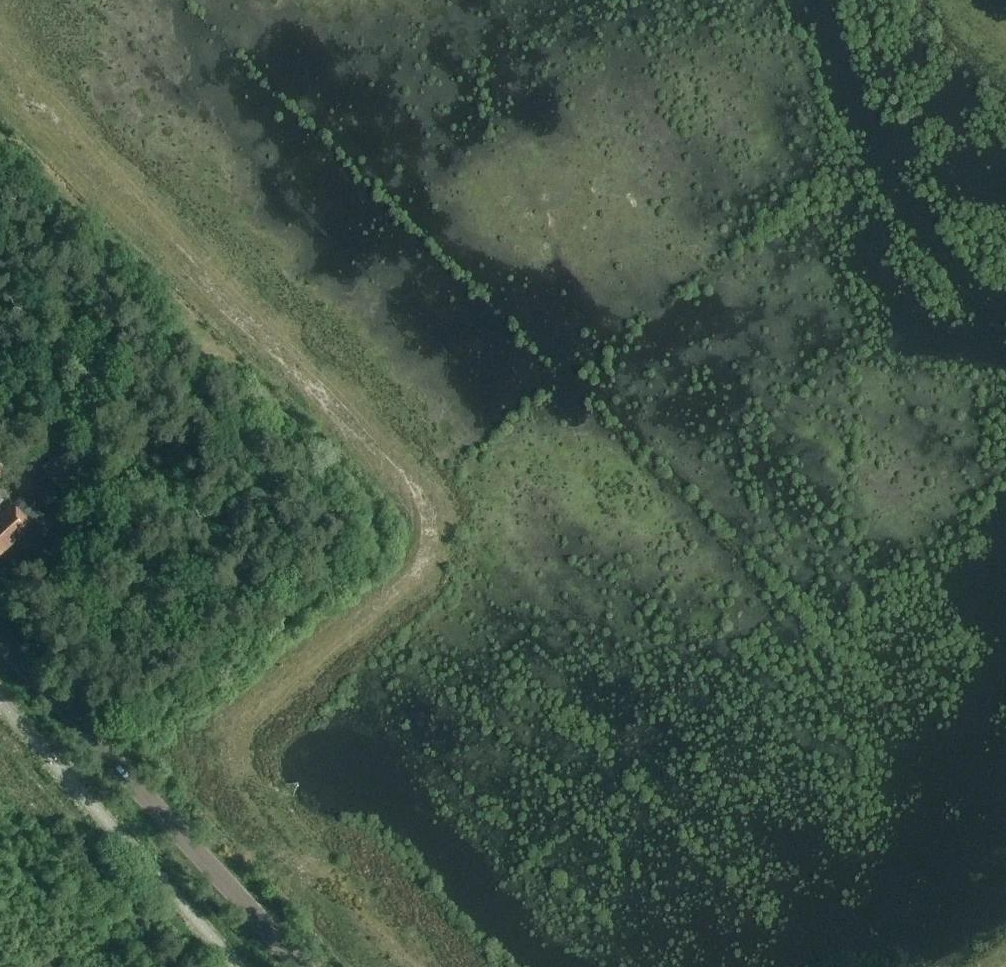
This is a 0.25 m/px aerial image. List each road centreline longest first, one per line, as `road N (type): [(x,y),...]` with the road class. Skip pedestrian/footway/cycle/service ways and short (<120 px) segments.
road 1 (tertiary): [(302,966),(0,638)]

